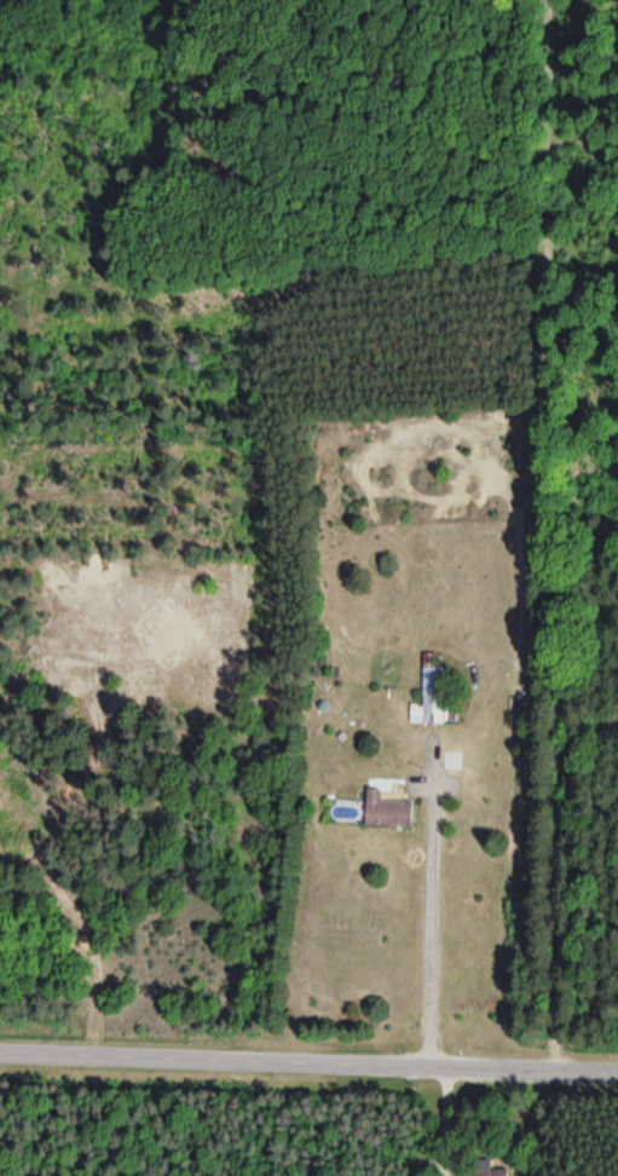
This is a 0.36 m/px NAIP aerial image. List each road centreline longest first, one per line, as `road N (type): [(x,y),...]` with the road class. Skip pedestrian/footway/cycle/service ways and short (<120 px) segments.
road 1 (residential): [(617,1070),(0,1052)]

